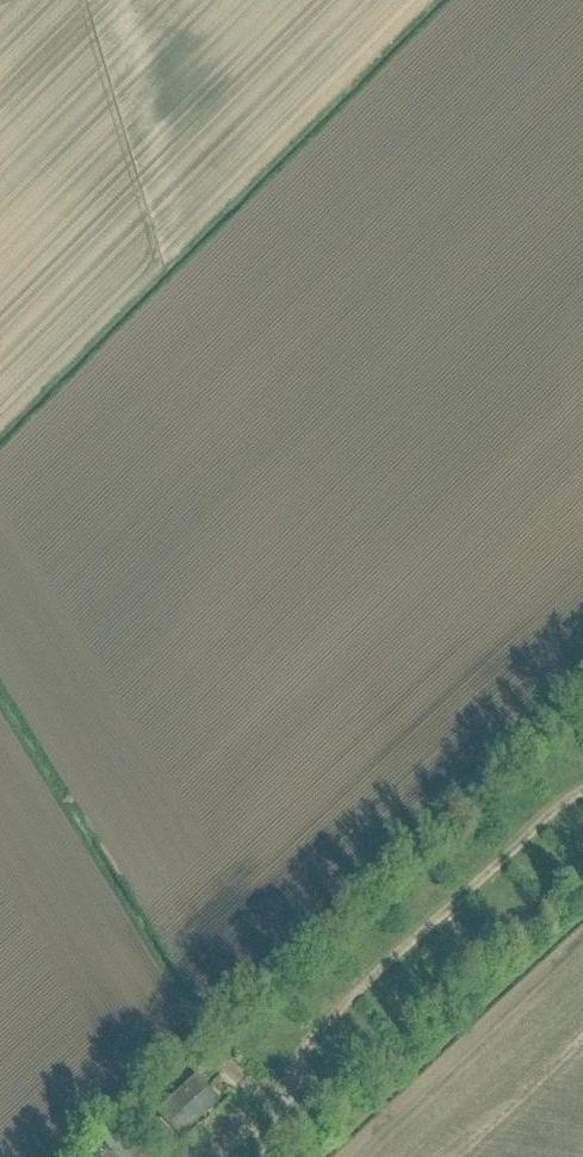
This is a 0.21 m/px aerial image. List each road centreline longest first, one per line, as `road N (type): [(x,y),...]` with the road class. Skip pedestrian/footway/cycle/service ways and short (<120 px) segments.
road 1 (track): [(259,1156),(273,1141),(290,1066),(582,785)]

